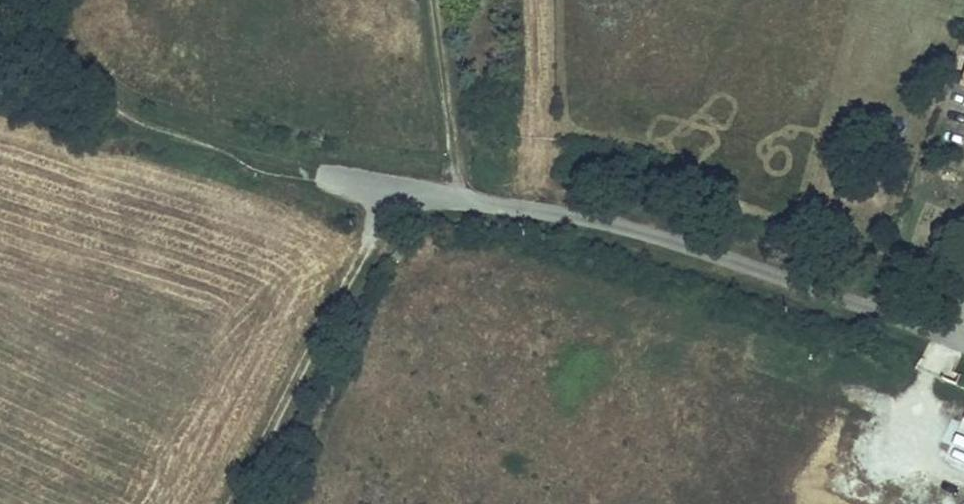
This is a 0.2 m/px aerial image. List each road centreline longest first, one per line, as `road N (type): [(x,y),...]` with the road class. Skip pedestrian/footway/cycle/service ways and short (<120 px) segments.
road 1 (unclassified): [(321,174),(644,231),(963,348)]
road 2 (track): [(265,503),(394,191)]

